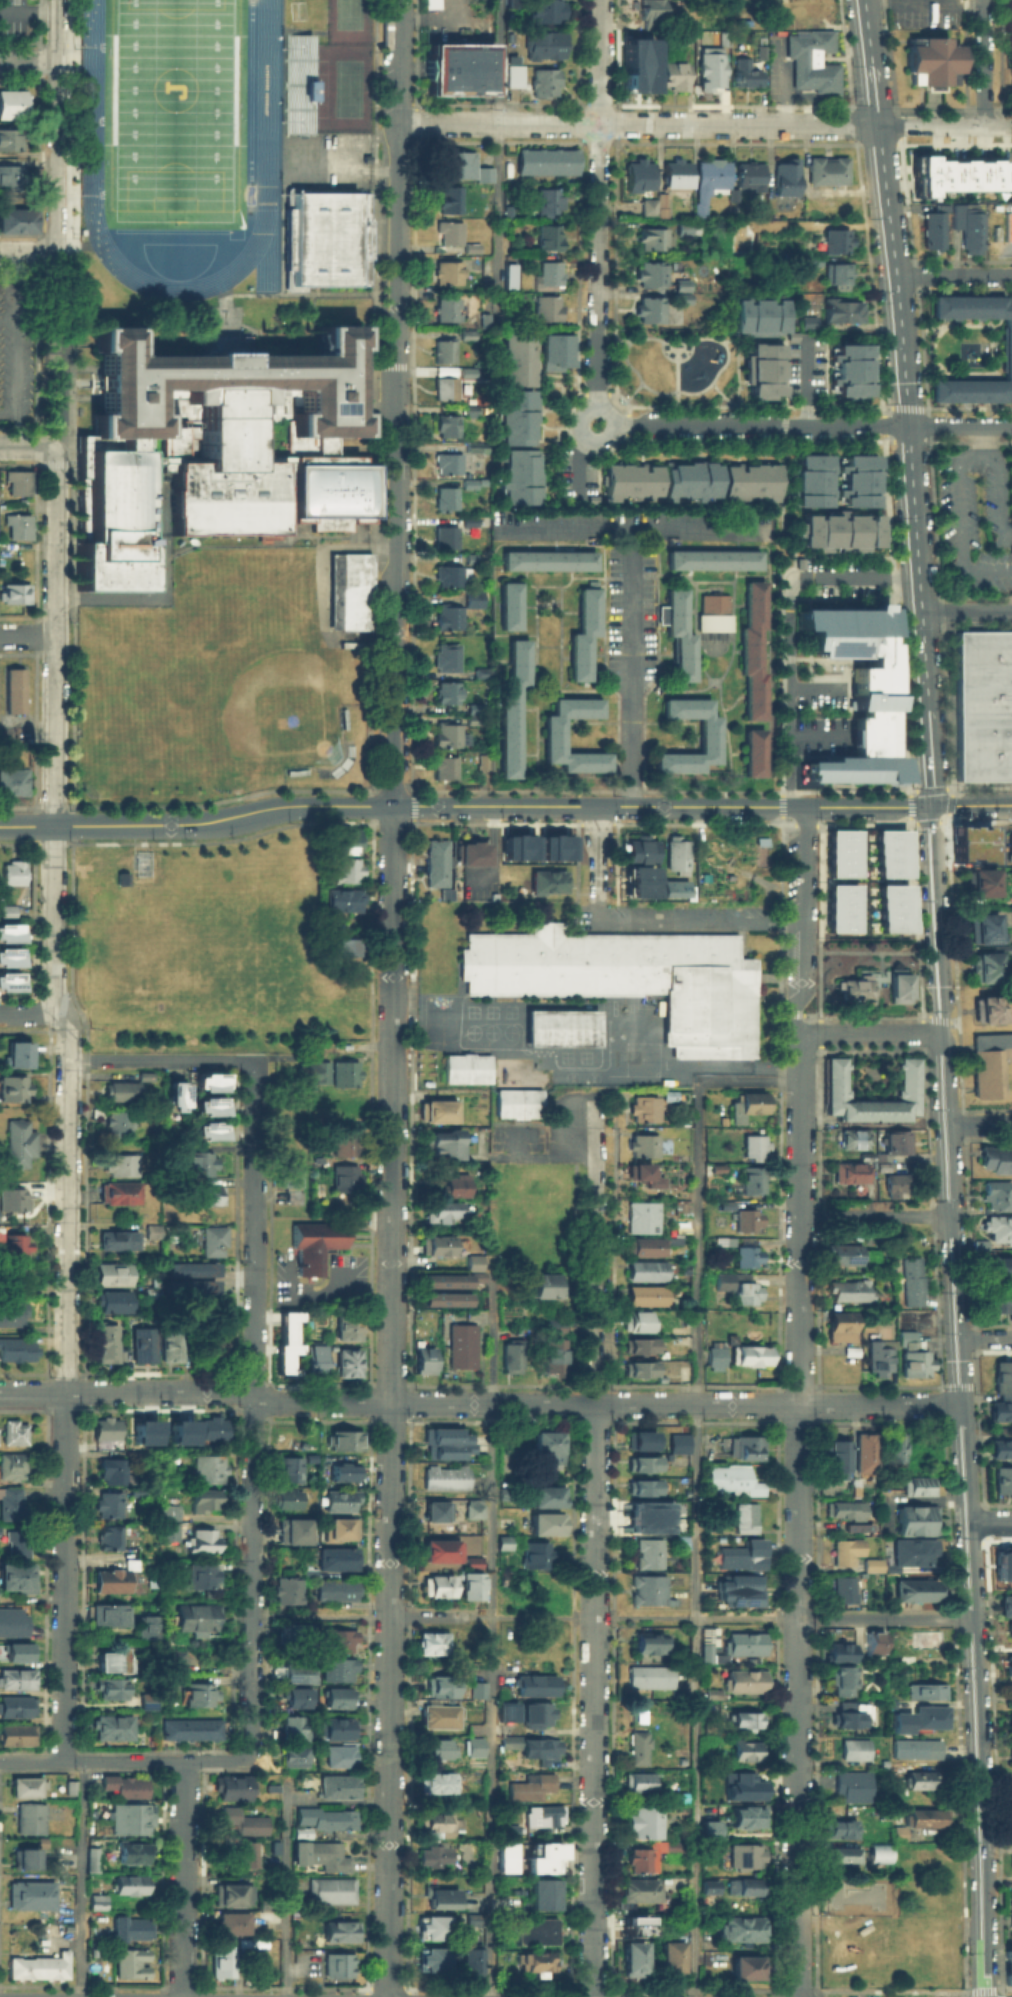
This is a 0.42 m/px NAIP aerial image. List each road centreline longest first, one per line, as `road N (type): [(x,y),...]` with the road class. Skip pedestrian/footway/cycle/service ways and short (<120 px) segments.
road 1 (residential): [(388,1996),(398,0)]
road 2 (residential): [(62,1760),(70,1030),(54,986),(57,445)]
road 3 (residential): [(966,1402),(277,1402),(205,1391),(0,1392)]
road 4 (residential): [(796,1996),(802,1032)]
road 5 (residential): [(592,1996),(595,1161)]
road 6 (secondary): [(865,0),(901,313),(935,806)]
road 7 (residential): [(1011,126),(398,124)]
road 8 (secondary): [(935,806),(966,1402)]
road 9 (secondary): [(973,1522),(989,1996)]
road 10 (residential): [(597,409),(600,0)]
road 11 (residential): [(1011,426),(614,425)]
road 12 (tertiary): [(935,806),(559,806)]
road 13 (residential): [(251,1759),(253,1397)]
road 14 (tertiary): [(559,806),(289,806),(222,820)]
road 15 (residential): [(253,1397),(250,1062)]
road 16 (residential): [(59,258),(60,0)]
road 17 (residential): [(251,1759),(0,1761)]
road 18 (residential): [(183,1996),(186,1760)]
road 19 (residential): [(808,807),(806,983),(795,1013),(802,1032)]
road 20 (tertiary): [(222,820),(0,826)]
road 21 (residential): [(250,1062),(70,1059)]
road 22 (residential): [(978,1619),(799,1617)]
road 23 (residential): [(955,1215),(800,1218)]
road 24 (residential): [(944,1034),(802,1032)]
road 25 (residential): [(985,126),(985,0)]
road 26 (secondary): [(966,1402),(973,1522)]

